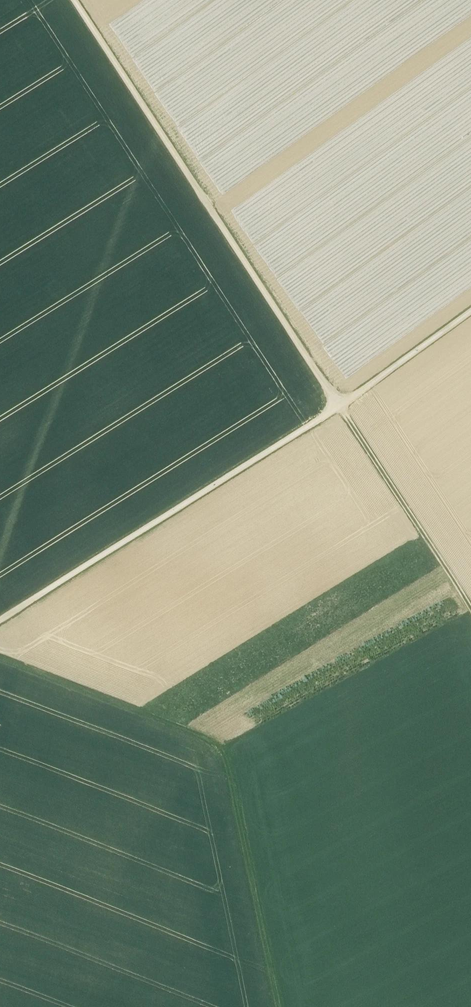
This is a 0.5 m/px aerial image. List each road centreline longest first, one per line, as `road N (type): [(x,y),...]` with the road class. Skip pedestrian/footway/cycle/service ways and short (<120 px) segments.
road 1 (track): [(75,0),(340,406),(0,622)]
road 2 (track): [(470,612),(340,406),(470,311)]
road 3 (track): [(0,658),(222,747)]

